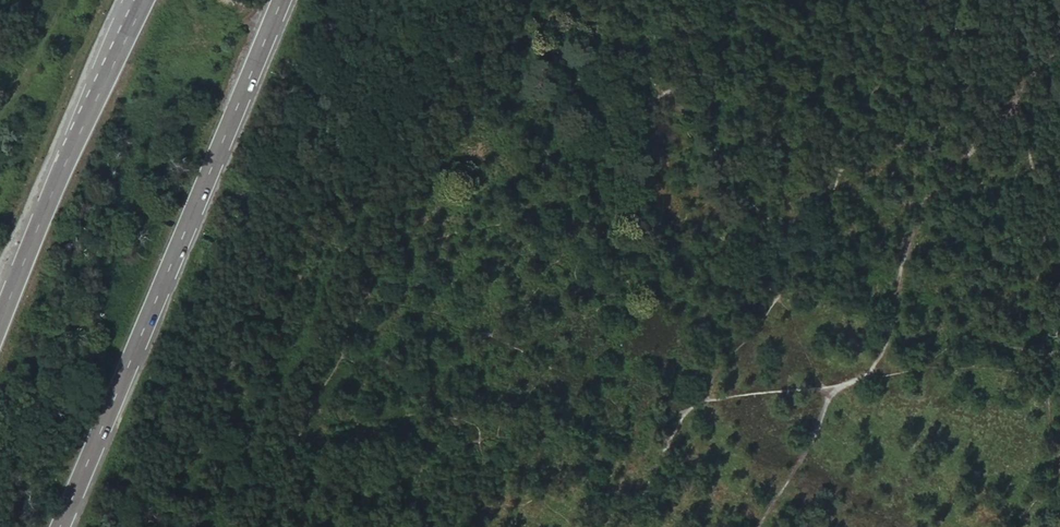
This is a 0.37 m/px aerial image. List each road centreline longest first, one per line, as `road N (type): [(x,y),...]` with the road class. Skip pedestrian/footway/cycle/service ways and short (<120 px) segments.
road 1 (trunk): [(59,526),(279,0)]
road 2 (trunk): [(138,0),(0,319)]

